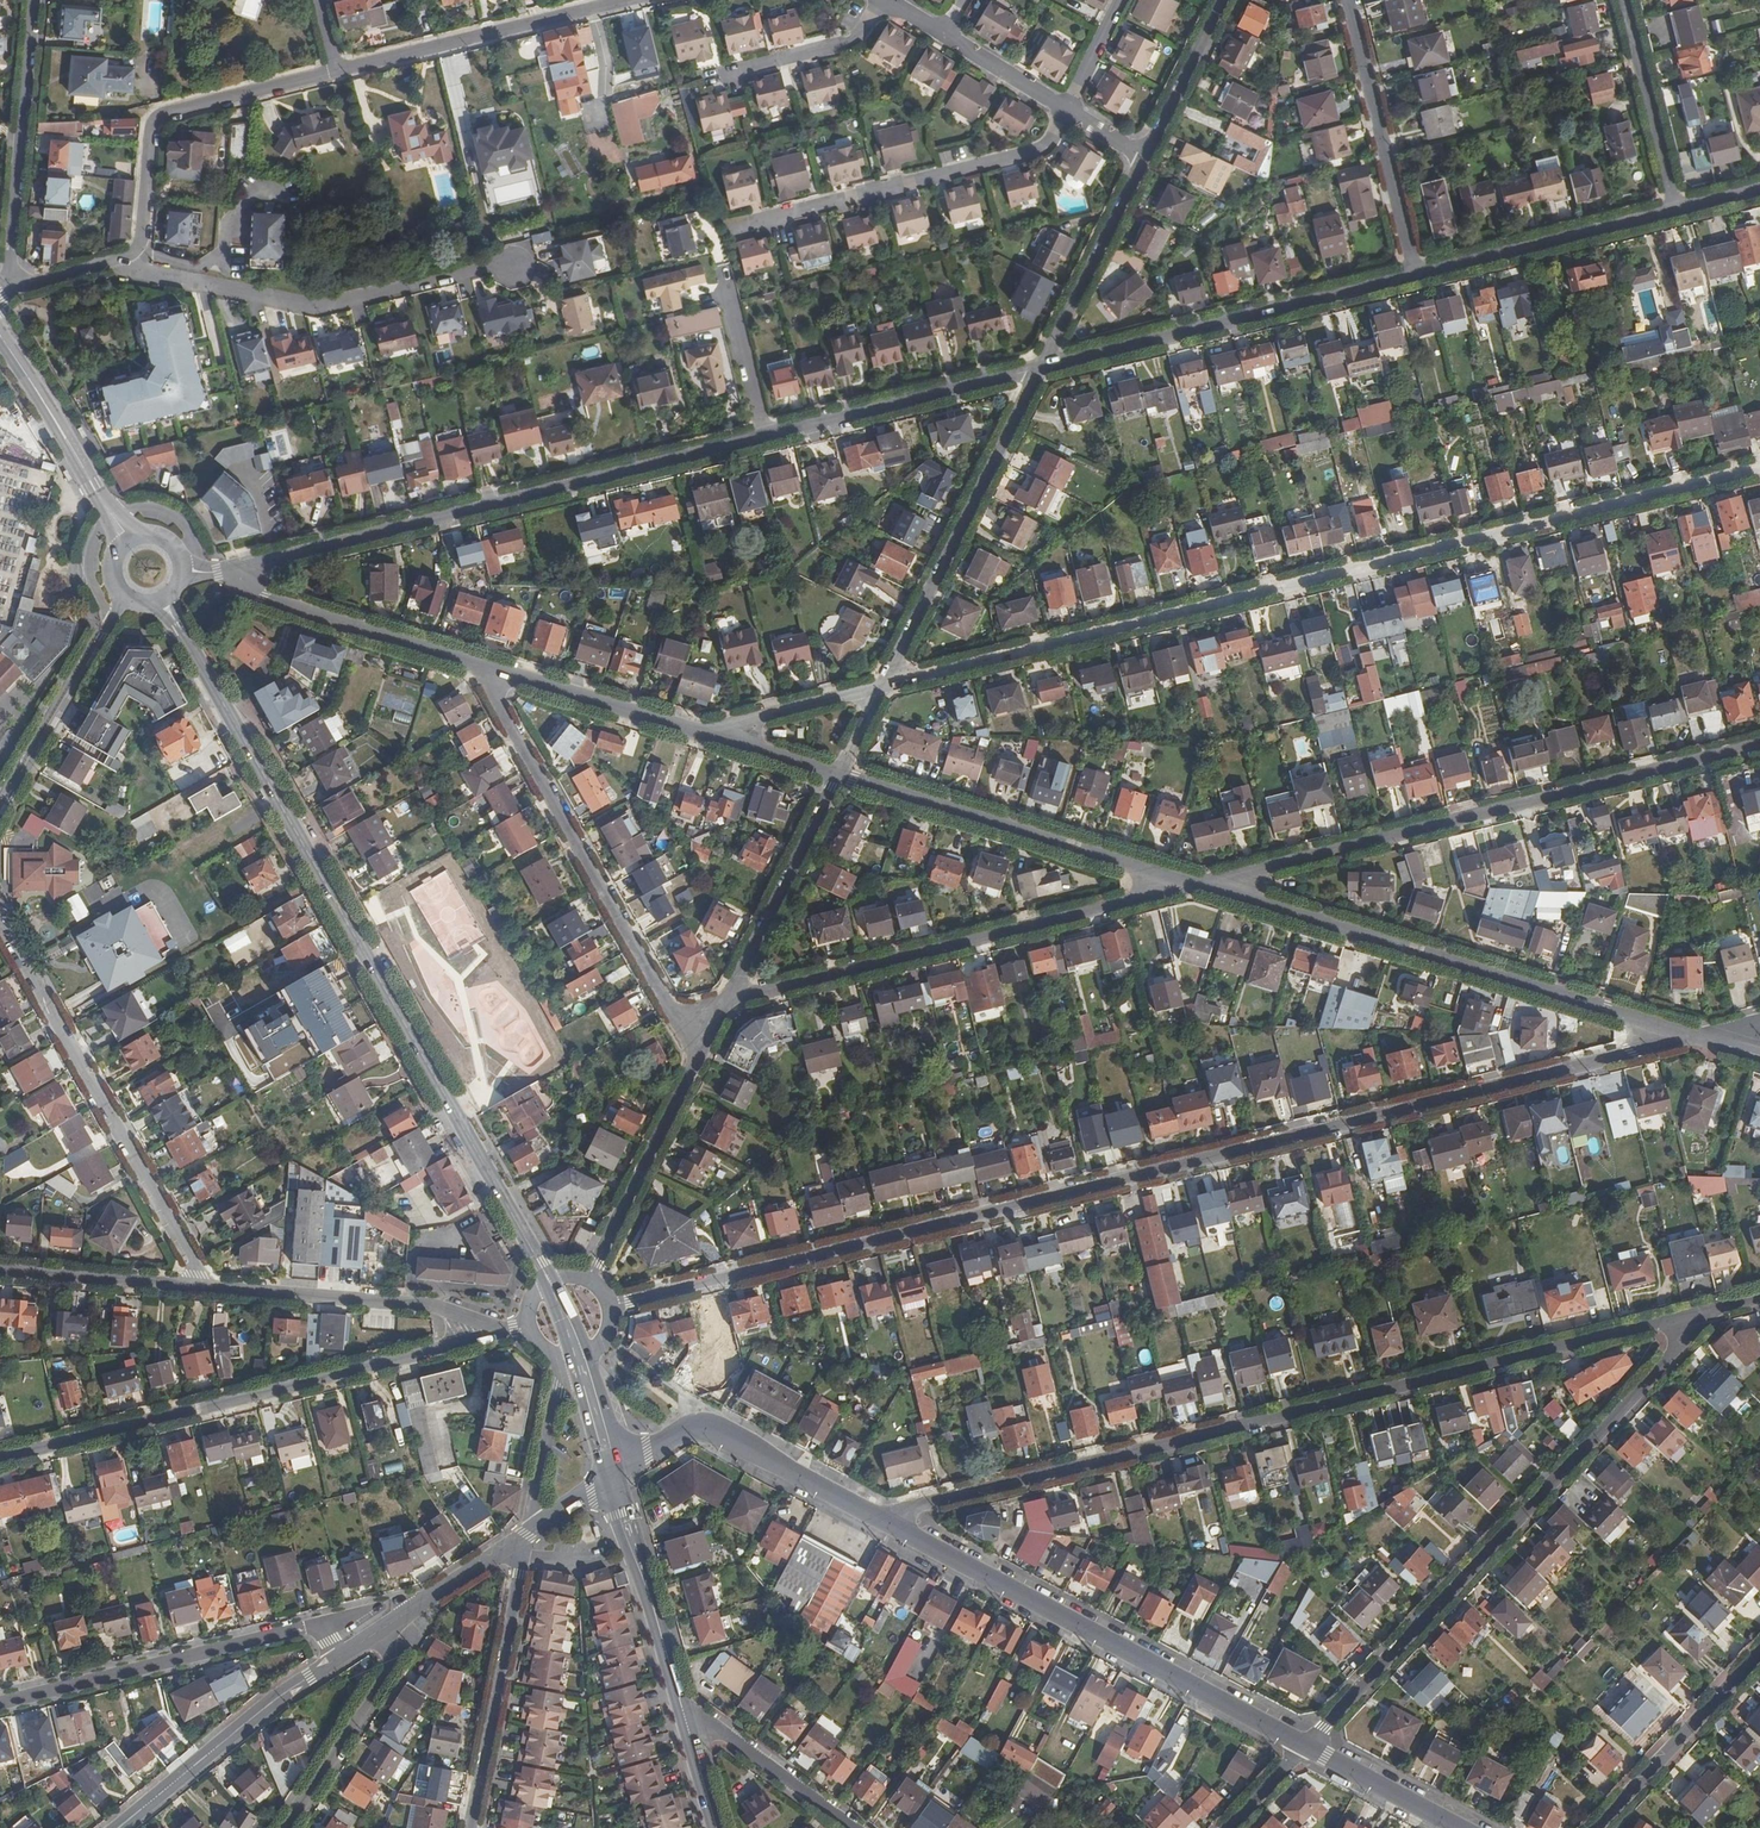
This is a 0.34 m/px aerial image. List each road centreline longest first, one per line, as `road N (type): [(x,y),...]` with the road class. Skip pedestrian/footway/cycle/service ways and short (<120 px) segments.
road 1 (residential): [(609,1308),(1695,1036)]
road 2 (residential): [(1759,468),(884,685)]
road 3 (residential): [(871,1517),(1702,1312)]
road 4 (residential): [(1040,368),(261,561),(244,577)]
road 5 (secondary): [(176,622),(549,1280)]
road 6 (residential): [(1305,1746),(1702,1312)]
road 7 (residential): [(1195,885),(1759,745)]
road 8 (residential): [(0,1457),(508,1331)]
road 9 (residential): [(1195,885),(1695,1036)]
road 10 (secondary): [(1305,1746),(871,1517)]
road 11 (residential): [(729,1000),(1195,885)]
road 12 (residential): [(334,72),(158,115),(146,136),(142,234),(128,258),(6,289)]
road 13 (residential): [(475,664),(698,1057)]
road 14 (residential): [(206,1286),(0,925)]
road 15 (residential): [(1416,273),(1040,368)]
road 16 (residential): [(838,775),(1195,885)]
road 17 (residential): [(884,685),(1040,368)]
road 18 (residential): [(0,1703),(321,1624)]
road 19 (residential): [(508,1331),(436,1306),(206,1286)]
road 20 (residential): [(886,0),(1146,156)]
road 21 (residential): [(628,0),(334,72)]
road 22 (secondary): [(871,1517),(704,1424),(615,1475)]
road 23 (residential): [(515,1541),(523,1555),(470,1827)]
road 24 (residential): [(34,0),(6,289)]
road 25 (residential): [(1416,273),(1348,0)]
road 26 (tertiary): [(340,1656),(117,1827)]
road 27 (residential): [(1676,207),(1416,273)]
road 28 (residential): [(118,594),(108,631),(0,815)]
road 29 (residential): [(244,577),(261,599),(475,664)]
road 30 (residential): [(729,1000),(838,775)]
road 31 (residential): [(587,1280),(698,1057)]
road 32 (residential): [(475,664),(702,733)]
road 33 (residential): [(1040,368),(1146,156)]
road 34 (residential): [(1759,1655),(1598,1827)]
road 35 (secondary): [(615,1475),(680,1701)]
road 36 (residential): [(379,1631),(390,1659),(384,1675),(285,1827)]
road 37 (residential): [(853,1827),(680,1701)]
road 38 (residential): [(1676,207),(1625,0)]
road 39 (residential): [(206,1286),(0,1270)]
road 40 (residential): [(884,685),(702,733)]
road 41 (residential): [(548,1354),(557,1377),(532,1516),(539,1526)]
road 42 (secondary): [(92,485),(0,336)]
road 43 (residential): [(1146,156),(1223,0)]
road 44 (secondary): [(1458,1827),(1305,1746)]
road 45 (tertiary): [(515,1541),(379,1631)]
road 46 (residential): [(702,733),(838,775)]
road 47 (secondary): [(680,1701),(716,1827)]
road 48 (secondary): [(580,1357),(615,1475)]

